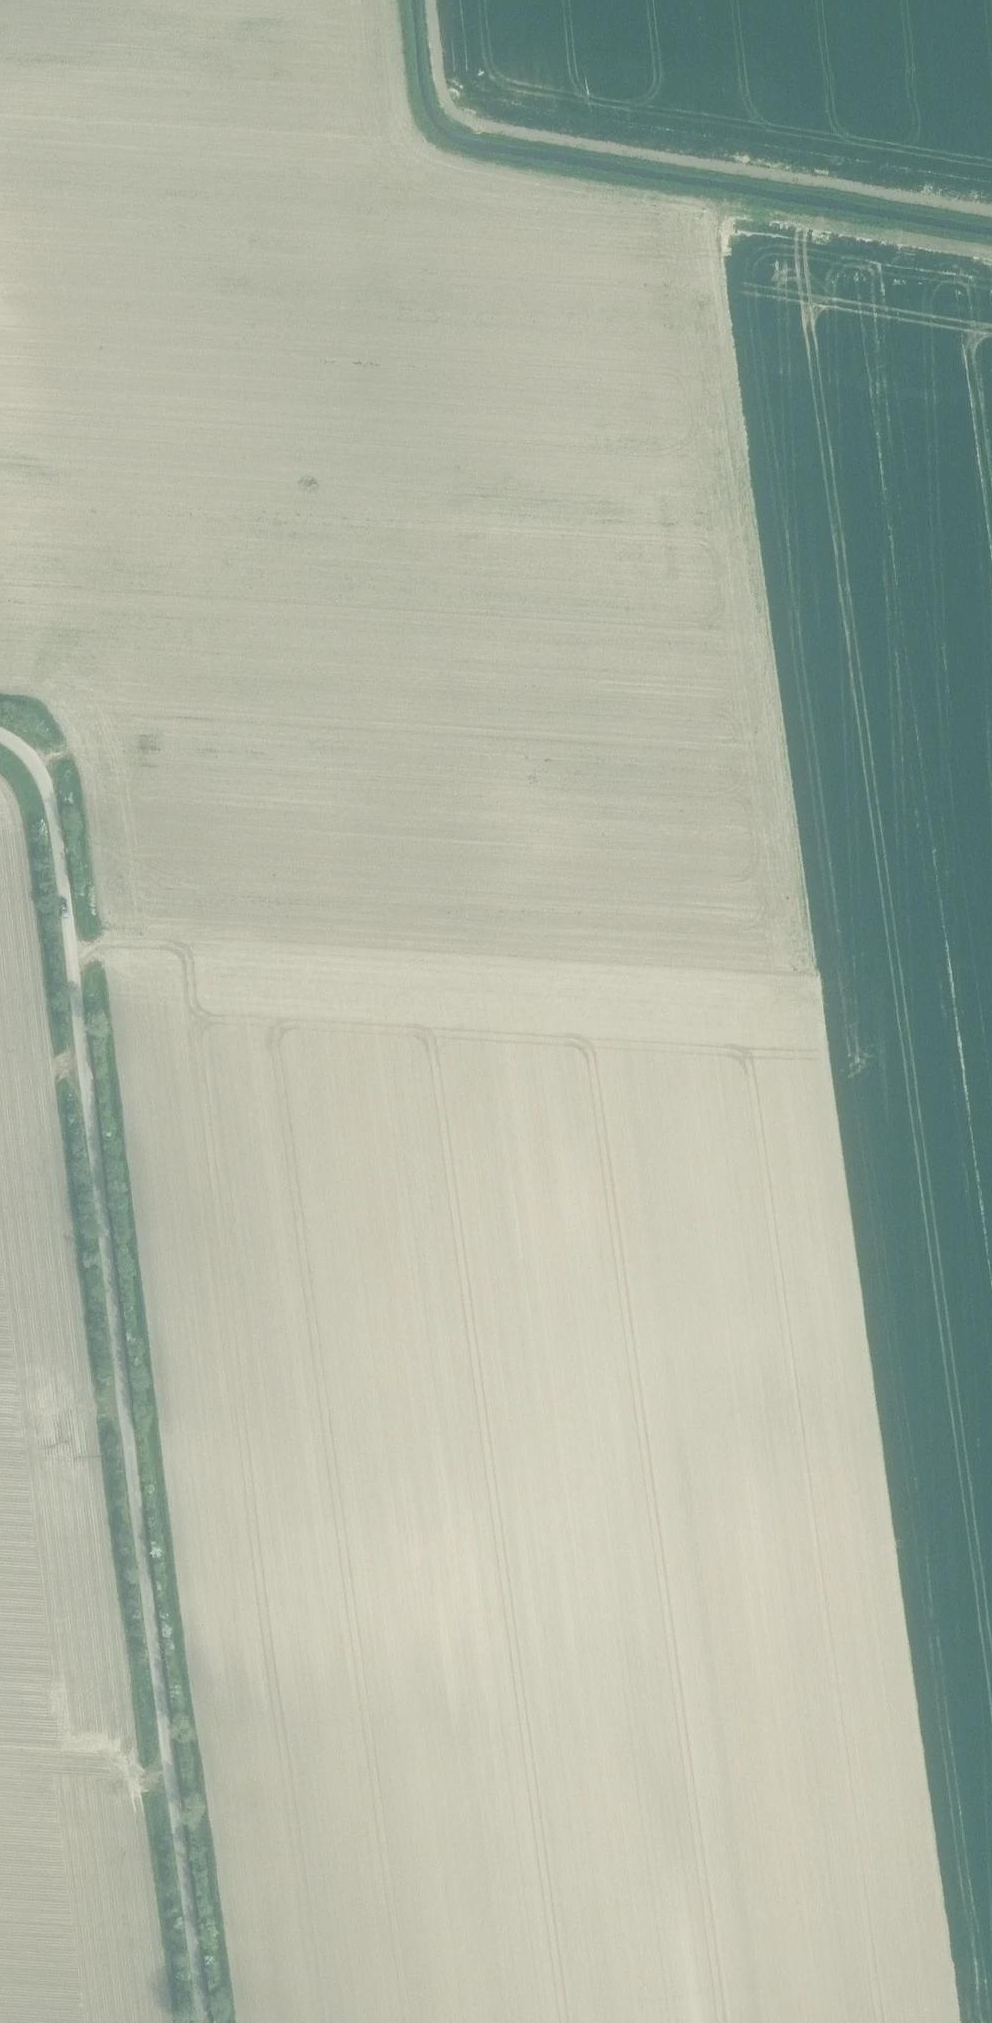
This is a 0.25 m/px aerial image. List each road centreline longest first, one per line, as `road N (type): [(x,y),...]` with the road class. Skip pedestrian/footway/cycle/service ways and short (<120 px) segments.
road 1 (unclassified): [(0,746),(25,756),(52,806),(204,2022)]

